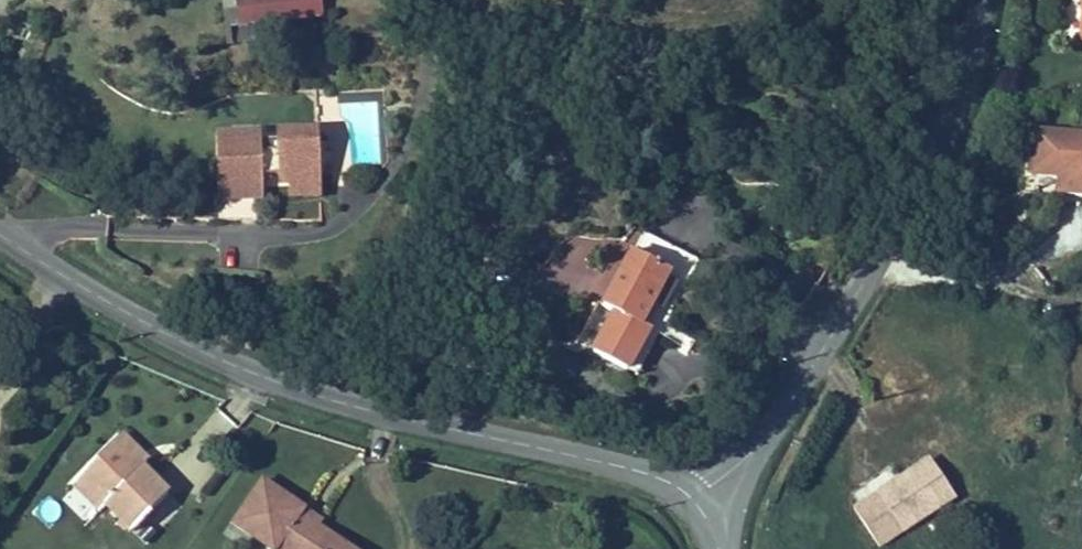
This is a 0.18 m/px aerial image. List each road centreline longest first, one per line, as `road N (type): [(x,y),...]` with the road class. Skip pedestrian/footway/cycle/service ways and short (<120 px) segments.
road 1 (tertiary): [(0,232),(120,310),(251,377),(648,473),(694,501)]
road 2 (tertiary): [(972,0),(936,155),(764,440),(694,501)]

